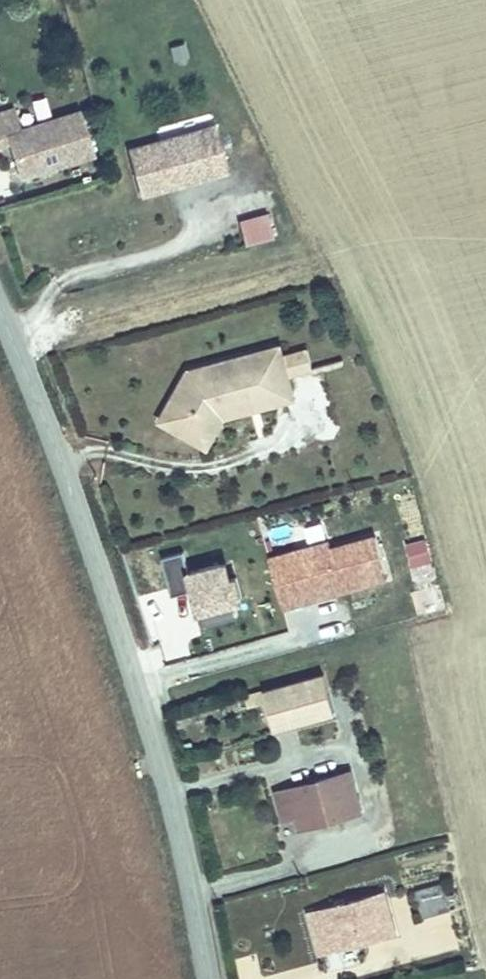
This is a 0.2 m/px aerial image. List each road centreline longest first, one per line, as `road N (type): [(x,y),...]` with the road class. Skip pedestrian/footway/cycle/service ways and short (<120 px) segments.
road 1 (unclassified): [(208,978),(176,819),(135,675),(0,315)]

